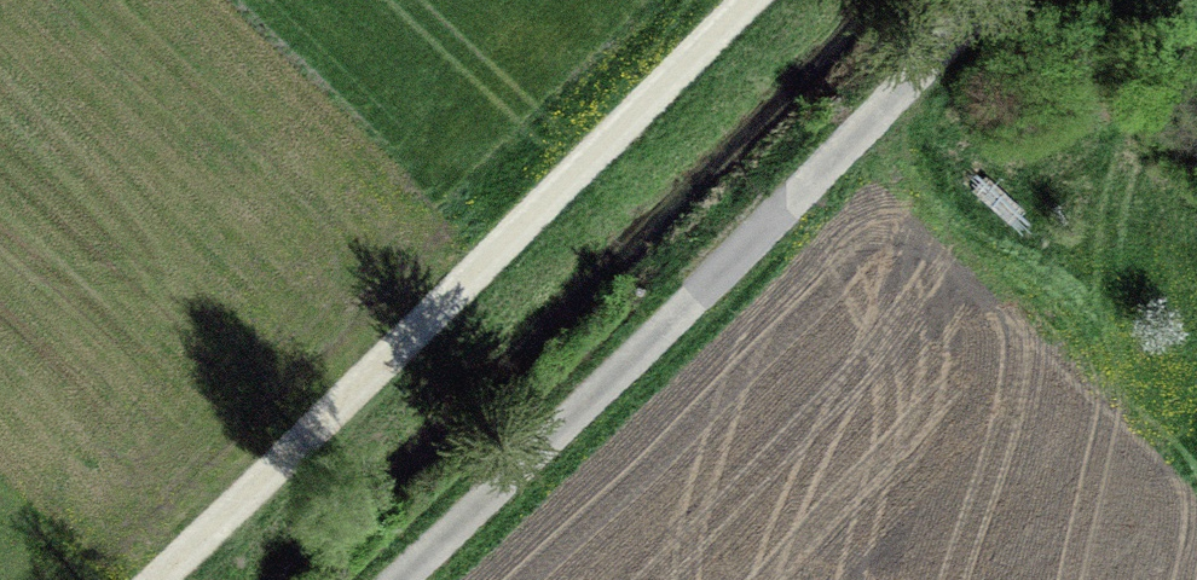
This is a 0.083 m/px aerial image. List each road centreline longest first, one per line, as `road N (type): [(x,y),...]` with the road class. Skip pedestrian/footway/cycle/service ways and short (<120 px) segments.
road 1 (track): [(709,0),(102,579)]
road 2 (track): [(1021,0),(429,579)]

